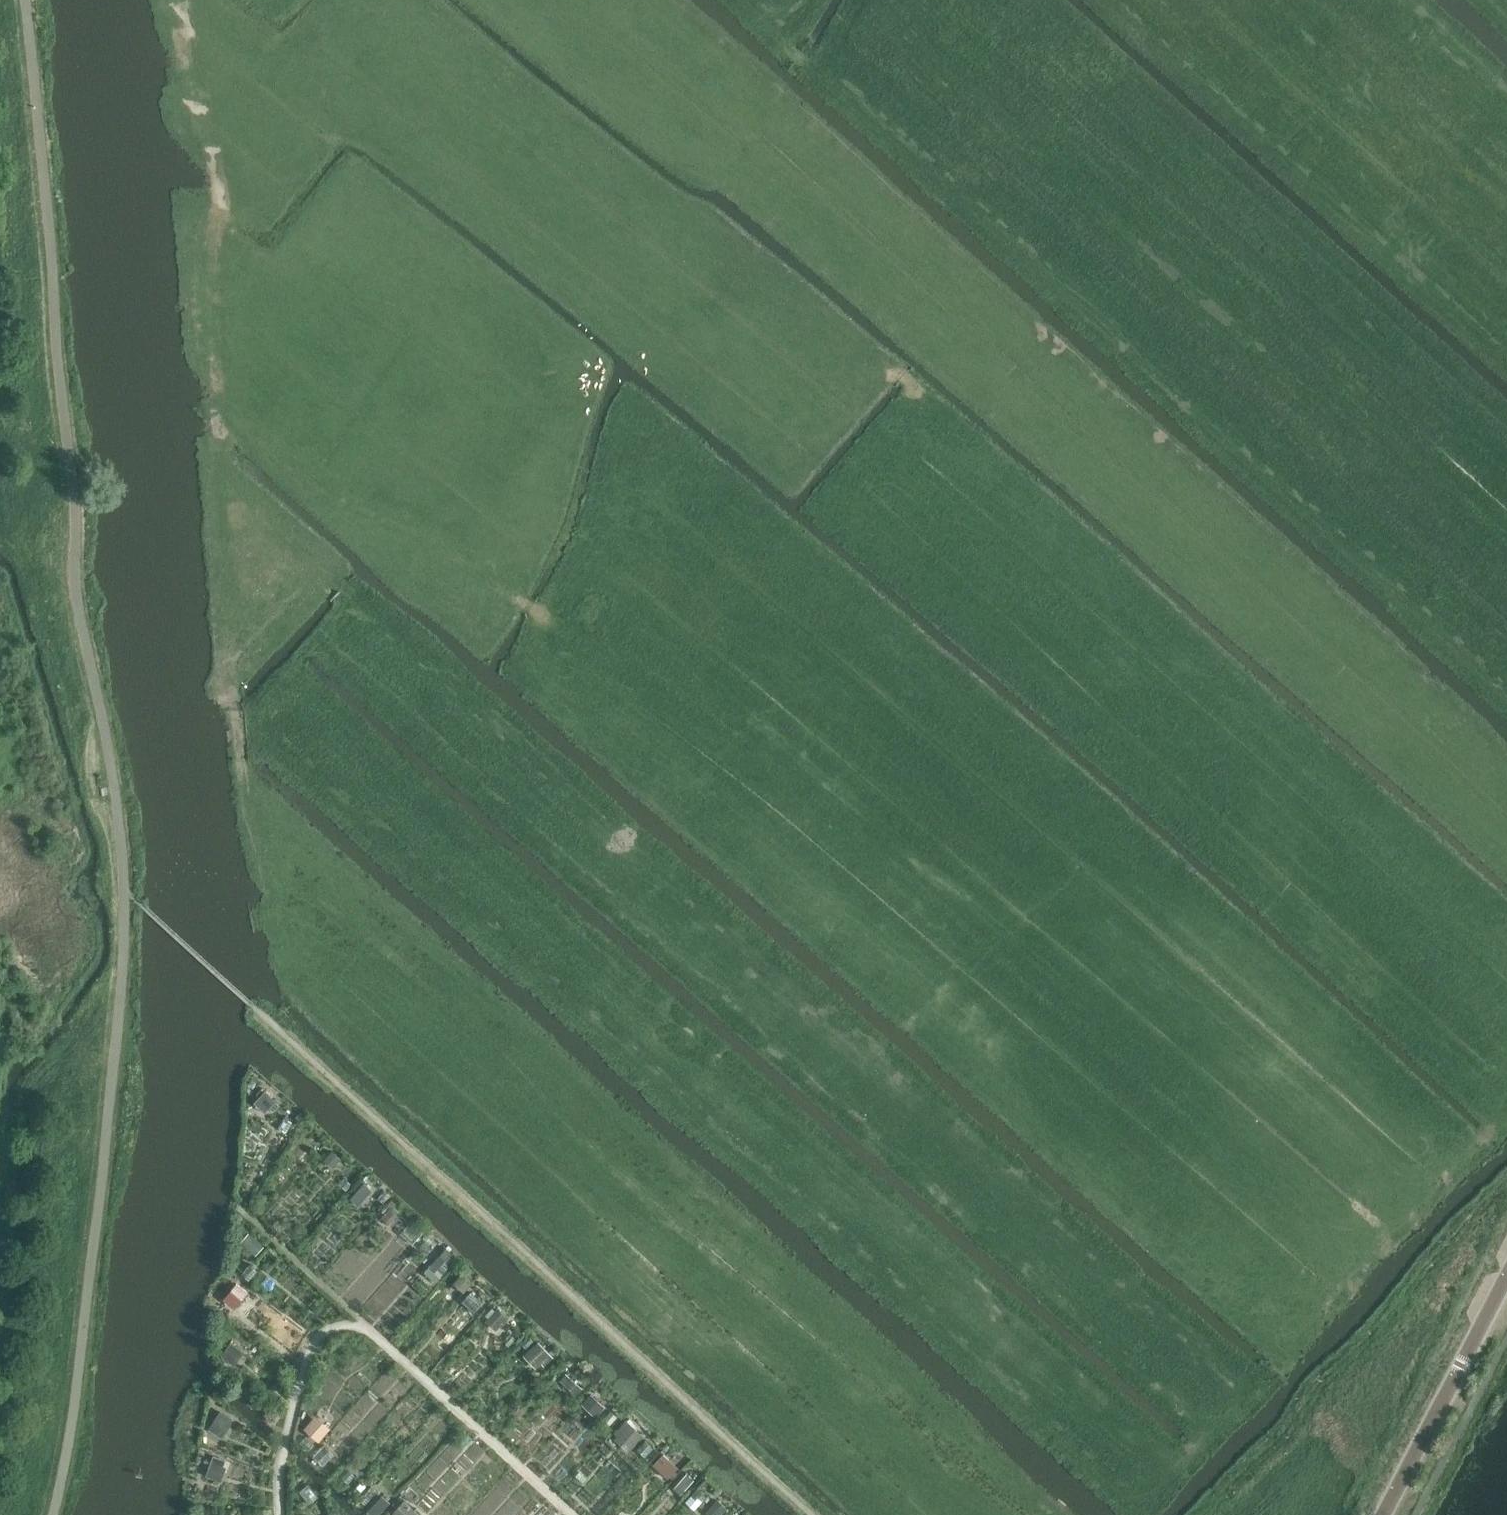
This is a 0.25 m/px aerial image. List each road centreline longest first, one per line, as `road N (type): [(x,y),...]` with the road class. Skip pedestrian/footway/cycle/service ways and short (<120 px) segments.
road 1 (track): [(222,465),(222,211),(193,0)]
road 2 (tertiary): [(1506,1271),(1381,1514)]

